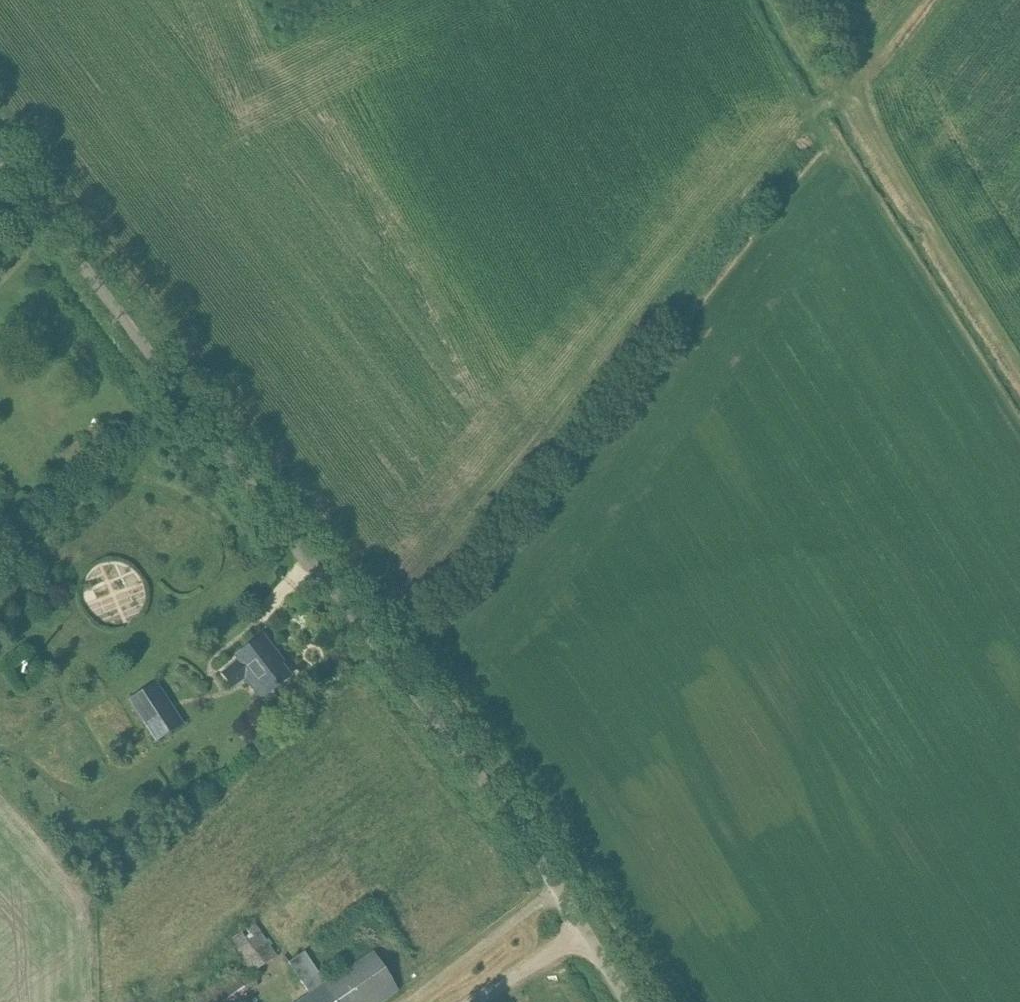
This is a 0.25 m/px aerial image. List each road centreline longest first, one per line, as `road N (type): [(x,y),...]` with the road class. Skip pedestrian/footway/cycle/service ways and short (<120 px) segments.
road 1 (unclassified): [(628,1001),(482,767),(0,149)]
road 2 (track): [(857,143),(1019,377)]

